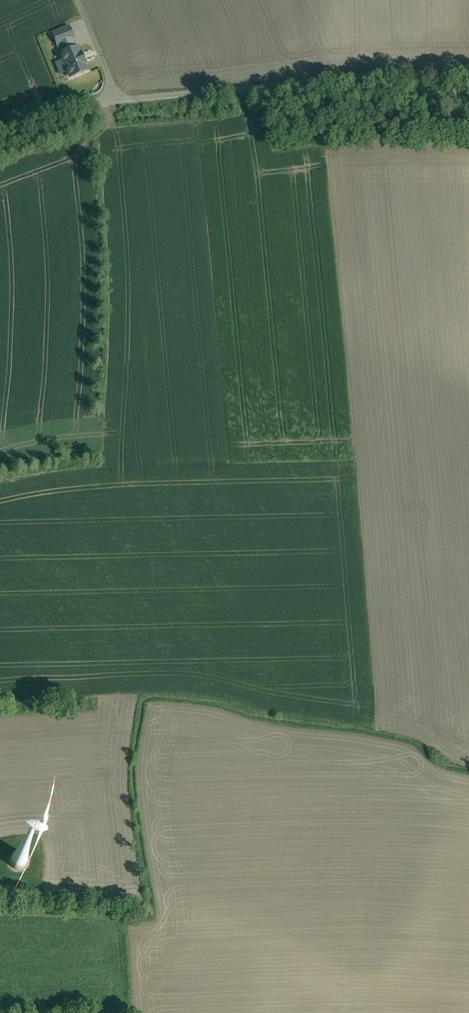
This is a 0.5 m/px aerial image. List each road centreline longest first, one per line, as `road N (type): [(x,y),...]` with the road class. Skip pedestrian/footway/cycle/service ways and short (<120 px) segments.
road 1 (unclassified): [(0,132),(67,107),(119,100),(468,75)]

